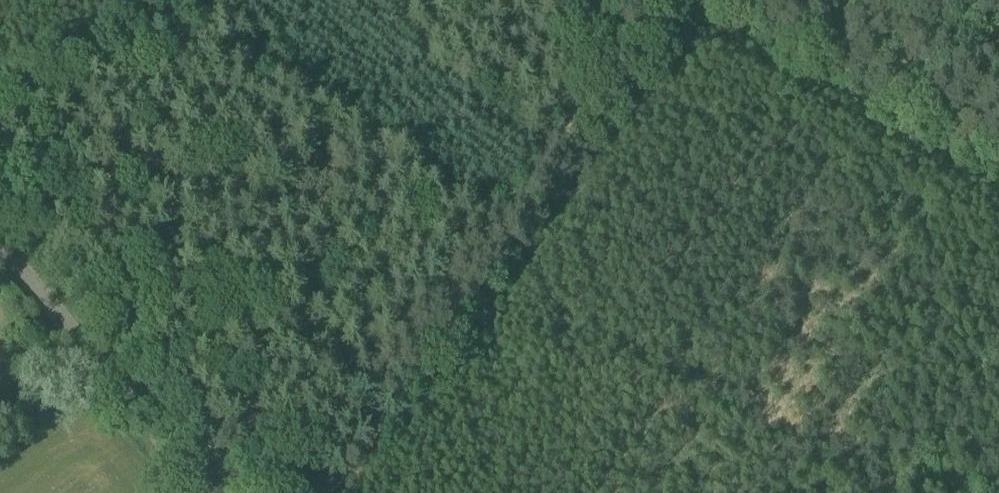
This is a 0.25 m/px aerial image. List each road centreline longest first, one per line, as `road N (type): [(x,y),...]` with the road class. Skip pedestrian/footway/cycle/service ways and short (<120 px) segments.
road 1 (unclassified): [(221,492),(0,223)]

